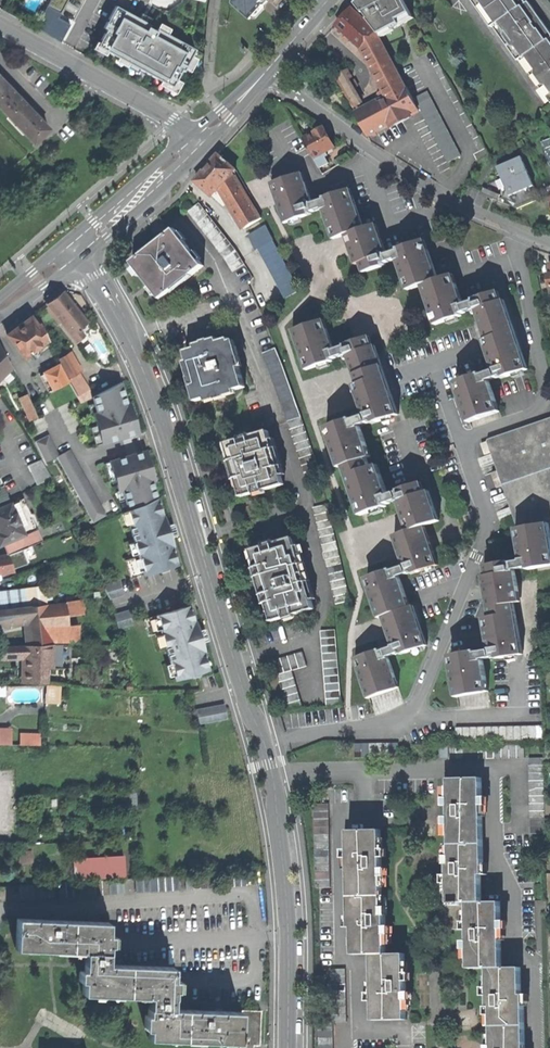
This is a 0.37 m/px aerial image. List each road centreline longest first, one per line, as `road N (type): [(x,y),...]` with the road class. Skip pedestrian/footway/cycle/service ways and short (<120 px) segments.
road 1 (residential): [(83,258),(157,403),(264,741),(285,874),(288,1047)]
road 2 (residential): [(549,243),(399,171),(264,74)]
road 3 (residential): [(191,133),(0,26)]
road 4 (secondary): [(83,258),(206,143)]
road 5 (secondary): [(191,133),(70,242)]

